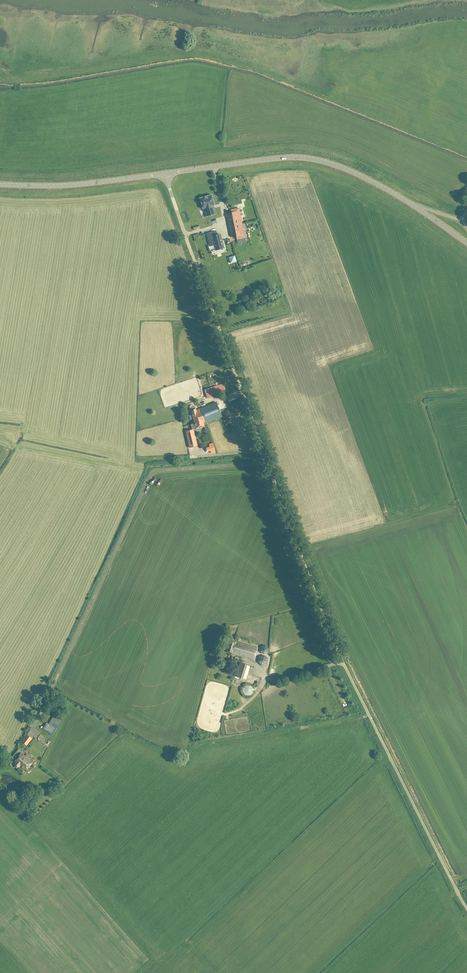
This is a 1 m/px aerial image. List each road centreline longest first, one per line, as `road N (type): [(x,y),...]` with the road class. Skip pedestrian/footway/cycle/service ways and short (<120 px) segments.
road 1 (unclassified): [(166,174),(331,635),(466,908)]
road 2 (tertiary): [(466,243),(383,187),(323,162),(297,157),(166,174)]
road 3 (tertiary): [(166,174),(0,184)]

